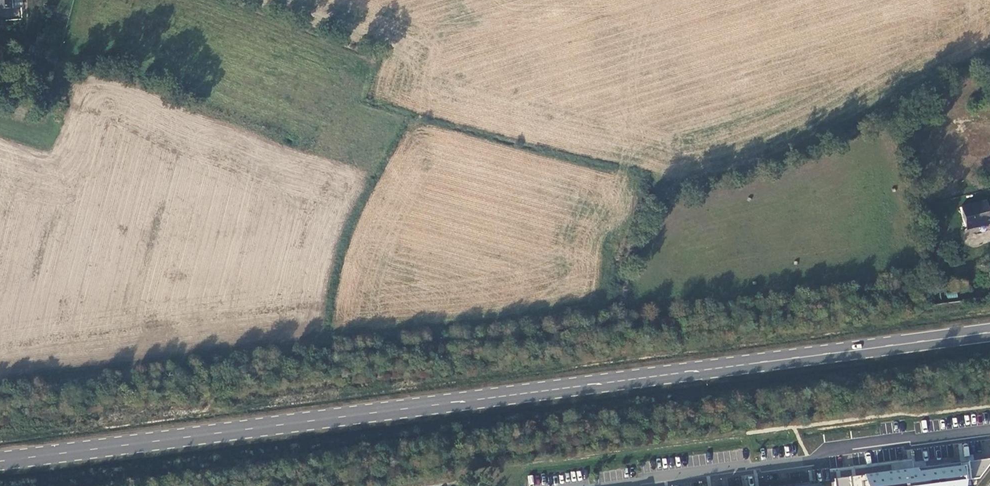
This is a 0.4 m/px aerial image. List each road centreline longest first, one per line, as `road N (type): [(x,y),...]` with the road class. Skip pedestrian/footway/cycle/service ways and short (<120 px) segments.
road 1 (secondary): [(989,333),(0,462)]
road 2 (residential): [(612,485),(813,460),(847,445),(989,434)]

